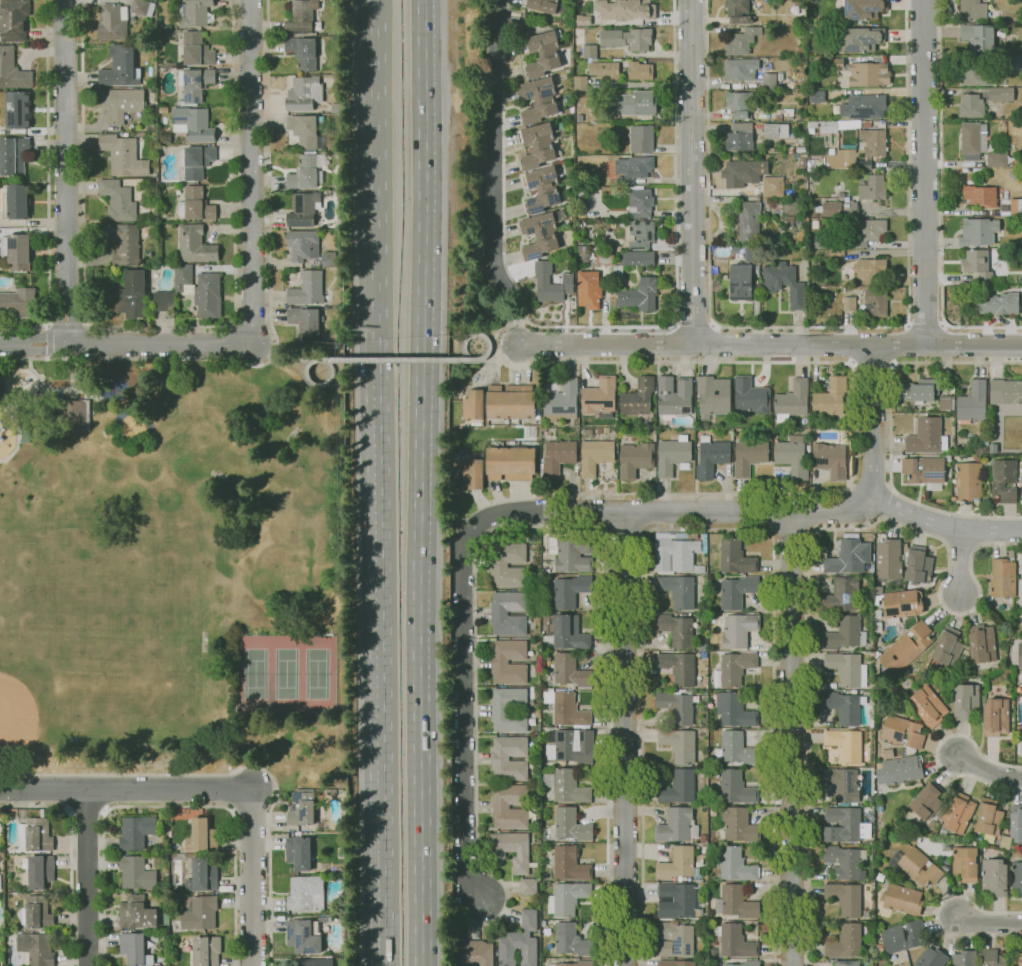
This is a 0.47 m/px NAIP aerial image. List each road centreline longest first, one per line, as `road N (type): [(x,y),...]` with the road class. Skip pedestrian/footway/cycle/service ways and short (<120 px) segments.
road 1 (motorway): [(416,702),(419,0)]
road 2 (residential): [(790,514),(510,512),(483,522),(469,547),(468,867),(479,899)]
road 3 (motorway): [(381,395),(387,965)]
road 4 (residential): [(625,513),(624,965)]
road 5 (residential): [(795,965),(790,514)]
road 6 (residential): [(253,965),(253,792),(0,791)]
road 7 (motorway): [(378,0),(381,395)]
road 8 (residential): [(874,345),(517,345)]
road 9 (residential): [(497,0),(492,261),(517,345)]
road 10 (residential): [(63,0),(67,345)]
road 11 (residential): [(921,0),(924,345)]
road 12 (residential): [(692,344),(689,0)]
road 13 (residential): [(248,0),(252,343)]
road 14 (motorway): [(418,965),(416,702)]
road 15 (residential): [(252,343),(0,345)]
road 16 (residential): [(87,791),(88,965)]
road 17 (residential): [(870,500),(961,531),(1021,532)]
road 18 (residential): [(874,345),(870,500)]
road 19 (residential): [(1021,344),(874,345)]

